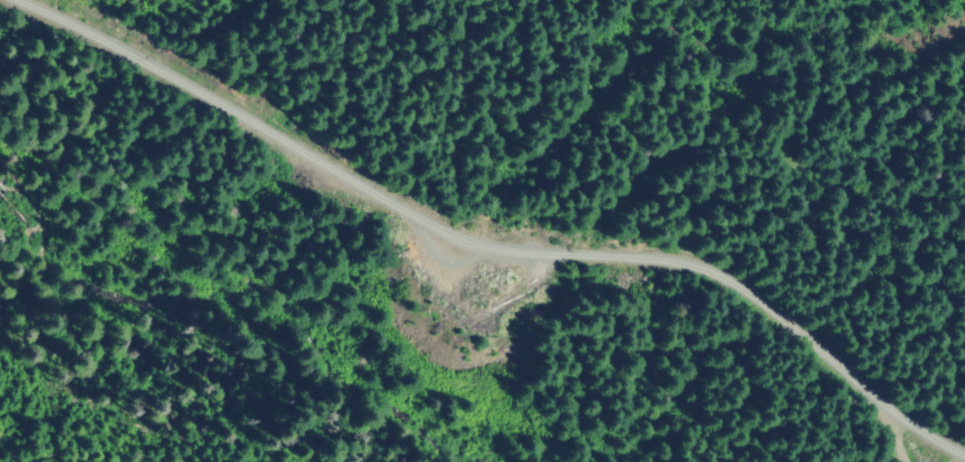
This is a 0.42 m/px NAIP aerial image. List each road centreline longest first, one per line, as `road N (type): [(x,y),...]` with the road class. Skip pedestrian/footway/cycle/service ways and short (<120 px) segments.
road 1 (track): [(964,448),(931,434),(750,284),(647,252),(443,235),(32,0)]

